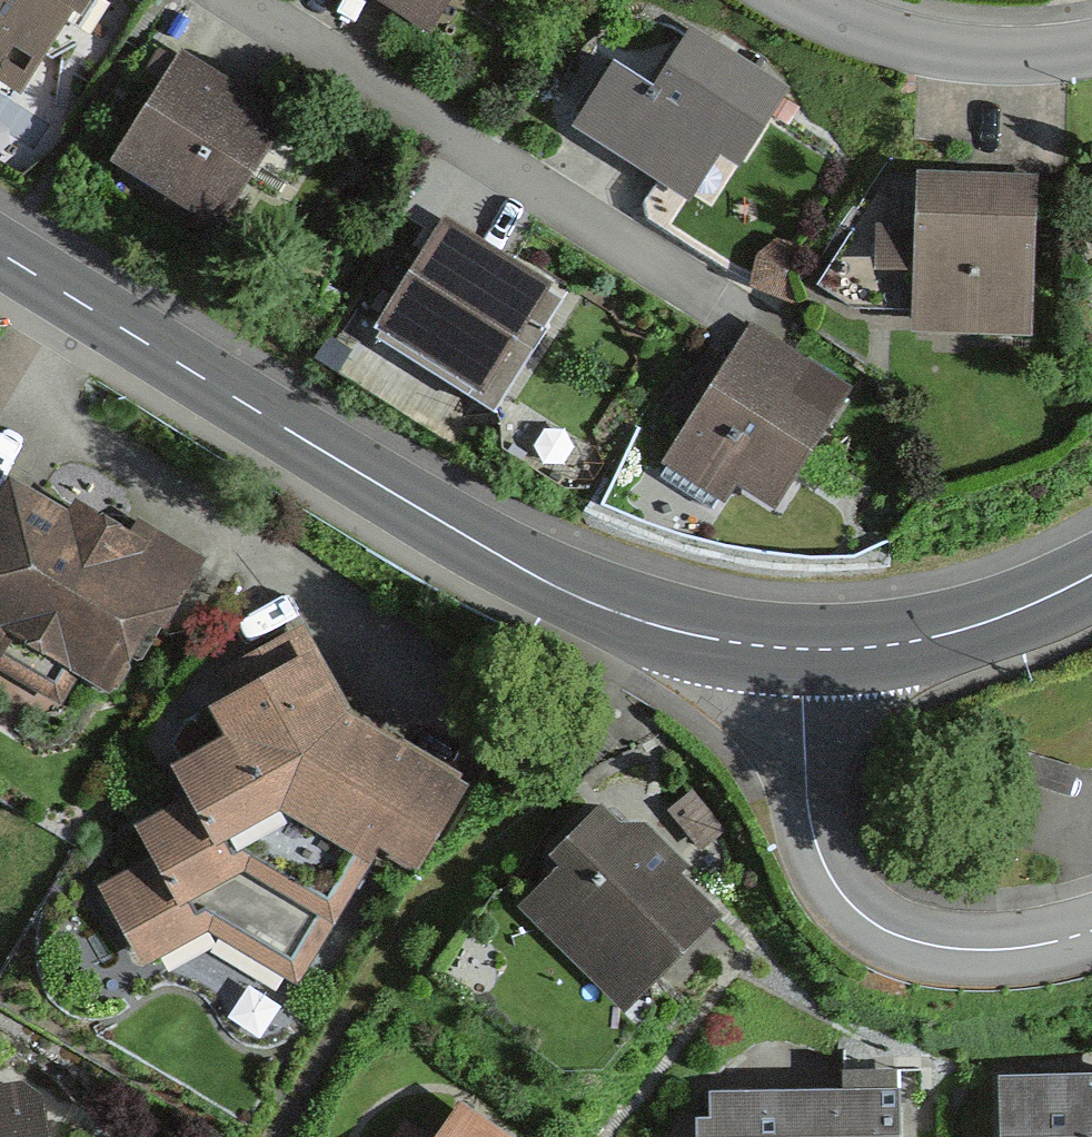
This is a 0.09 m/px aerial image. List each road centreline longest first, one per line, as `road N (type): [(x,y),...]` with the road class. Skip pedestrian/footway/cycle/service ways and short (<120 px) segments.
road 1 (primary): [(796,647),(639,628),(493,565),(0,254)]
road 2 (residential): [(712,309),(232,0)]
road 3 (residential): [(1091,930),(1051,942),(946,948),(865,918),(835,884),(809,816),(796,647)]
road 4 (primary): [(1091,580),(957,632),(796,647)]
road 5 (residential): [(814,0),(872,29),(999,50),(1091,47)]

